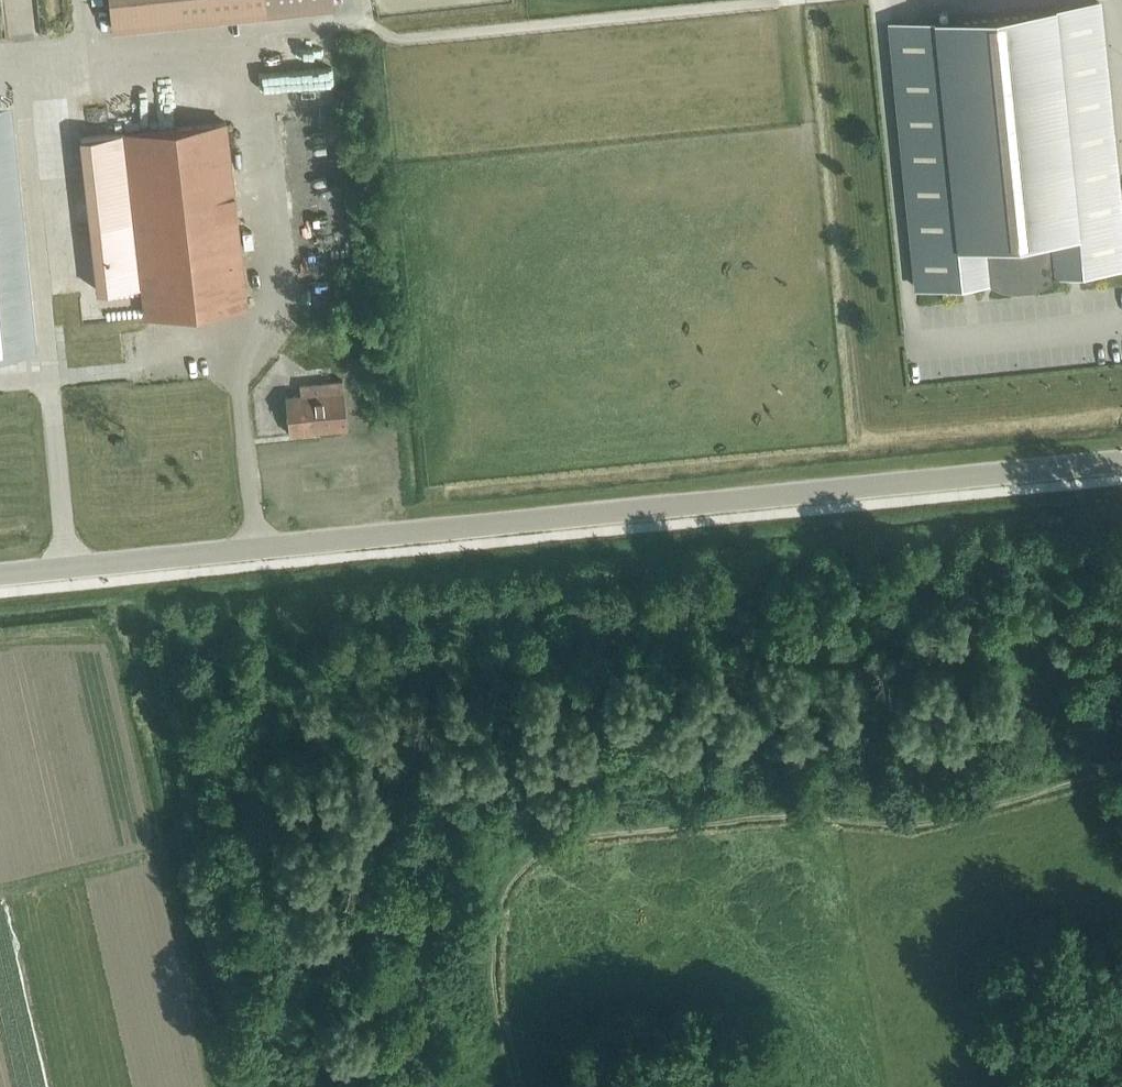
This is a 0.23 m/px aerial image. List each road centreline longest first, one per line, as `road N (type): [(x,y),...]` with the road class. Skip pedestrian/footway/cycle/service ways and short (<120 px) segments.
road 1 (unclassified): [(0,577),(1121,463)]

